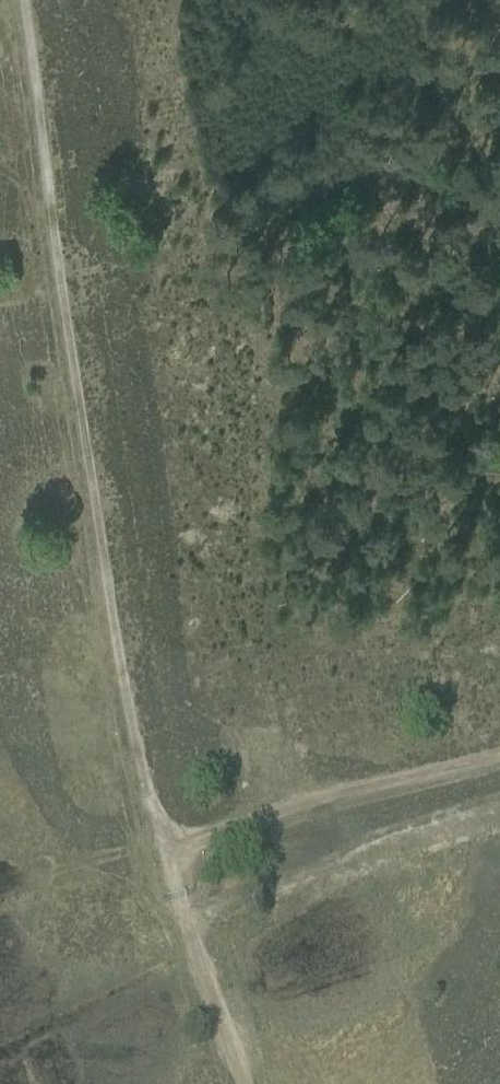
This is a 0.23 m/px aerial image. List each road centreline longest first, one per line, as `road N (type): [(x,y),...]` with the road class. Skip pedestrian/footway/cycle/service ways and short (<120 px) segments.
road 1 (track): [(56,265),(121,680),(171,844)]
road 2 (track): [(171,844),(499,752)]
road 3 (track): [(23,0),(56,265)]
road 4 (track): [(171,844),(177,895),(241,1083)]
road 5 (track): [(171,844),(0,878)]

